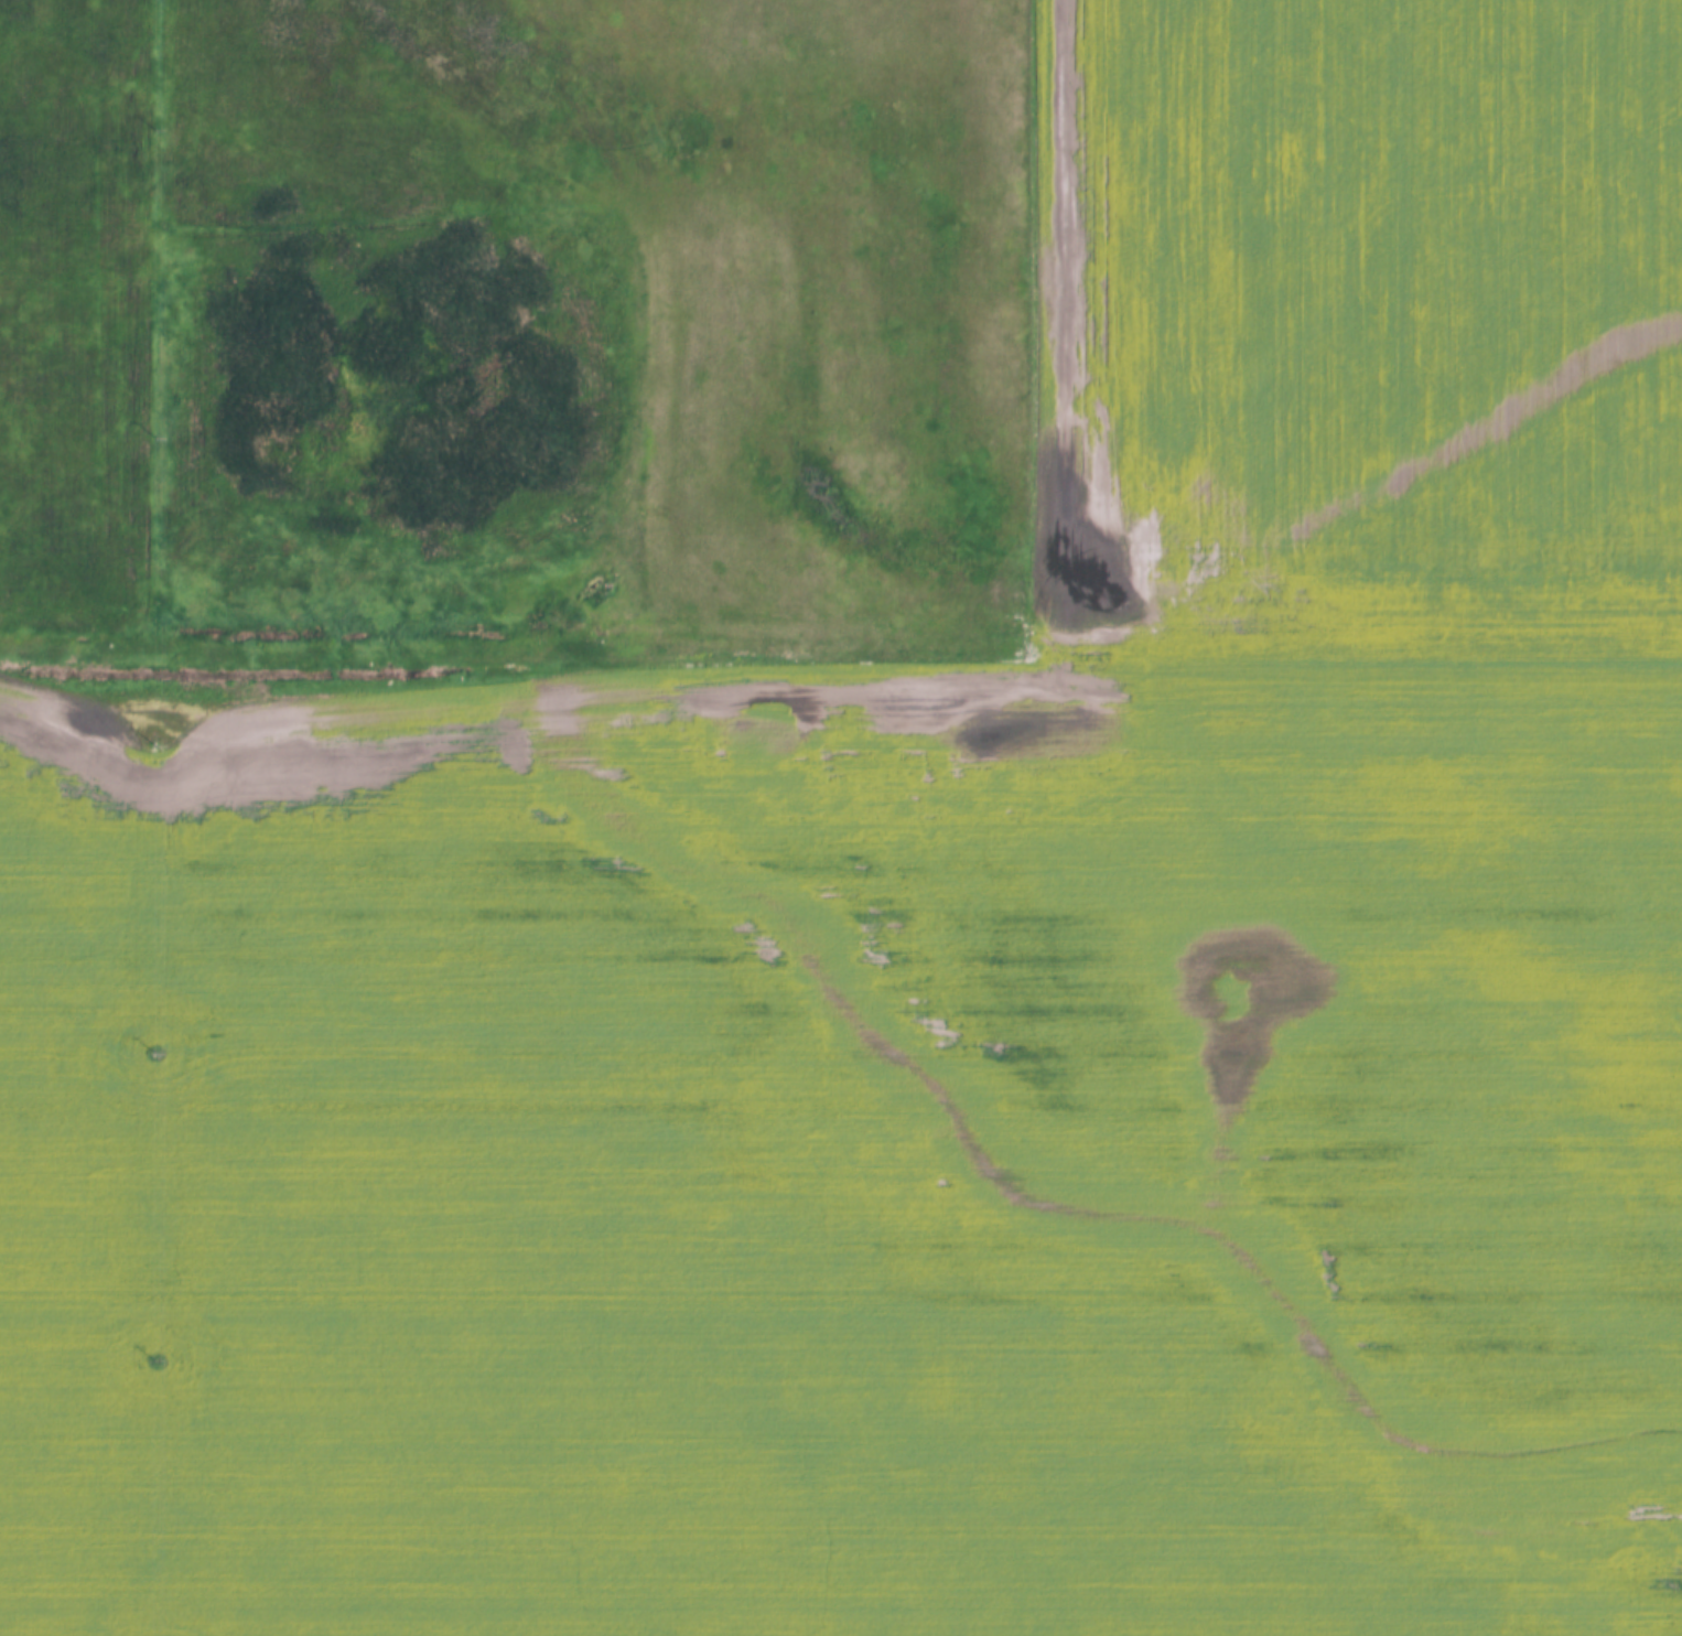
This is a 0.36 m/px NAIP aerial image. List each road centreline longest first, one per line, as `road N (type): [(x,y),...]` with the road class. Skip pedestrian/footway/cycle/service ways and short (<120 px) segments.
road 1 (track): [(1681,656),(635,648),(559,682),(55,670),(0,658)]

